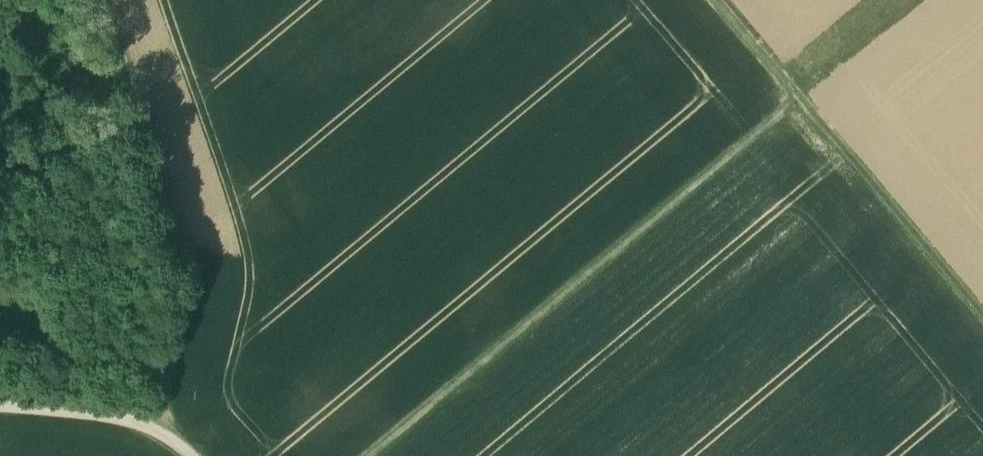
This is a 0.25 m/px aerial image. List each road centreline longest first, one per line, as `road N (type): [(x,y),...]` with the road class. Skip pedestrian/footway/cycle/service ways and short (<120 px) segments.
road 1 (track): [(801,97),(373,455)]
road 2 (track): [(718,0),(982,313)]
road 3 (track): [(191,455),(174,439),(120,417),(0,403)]

